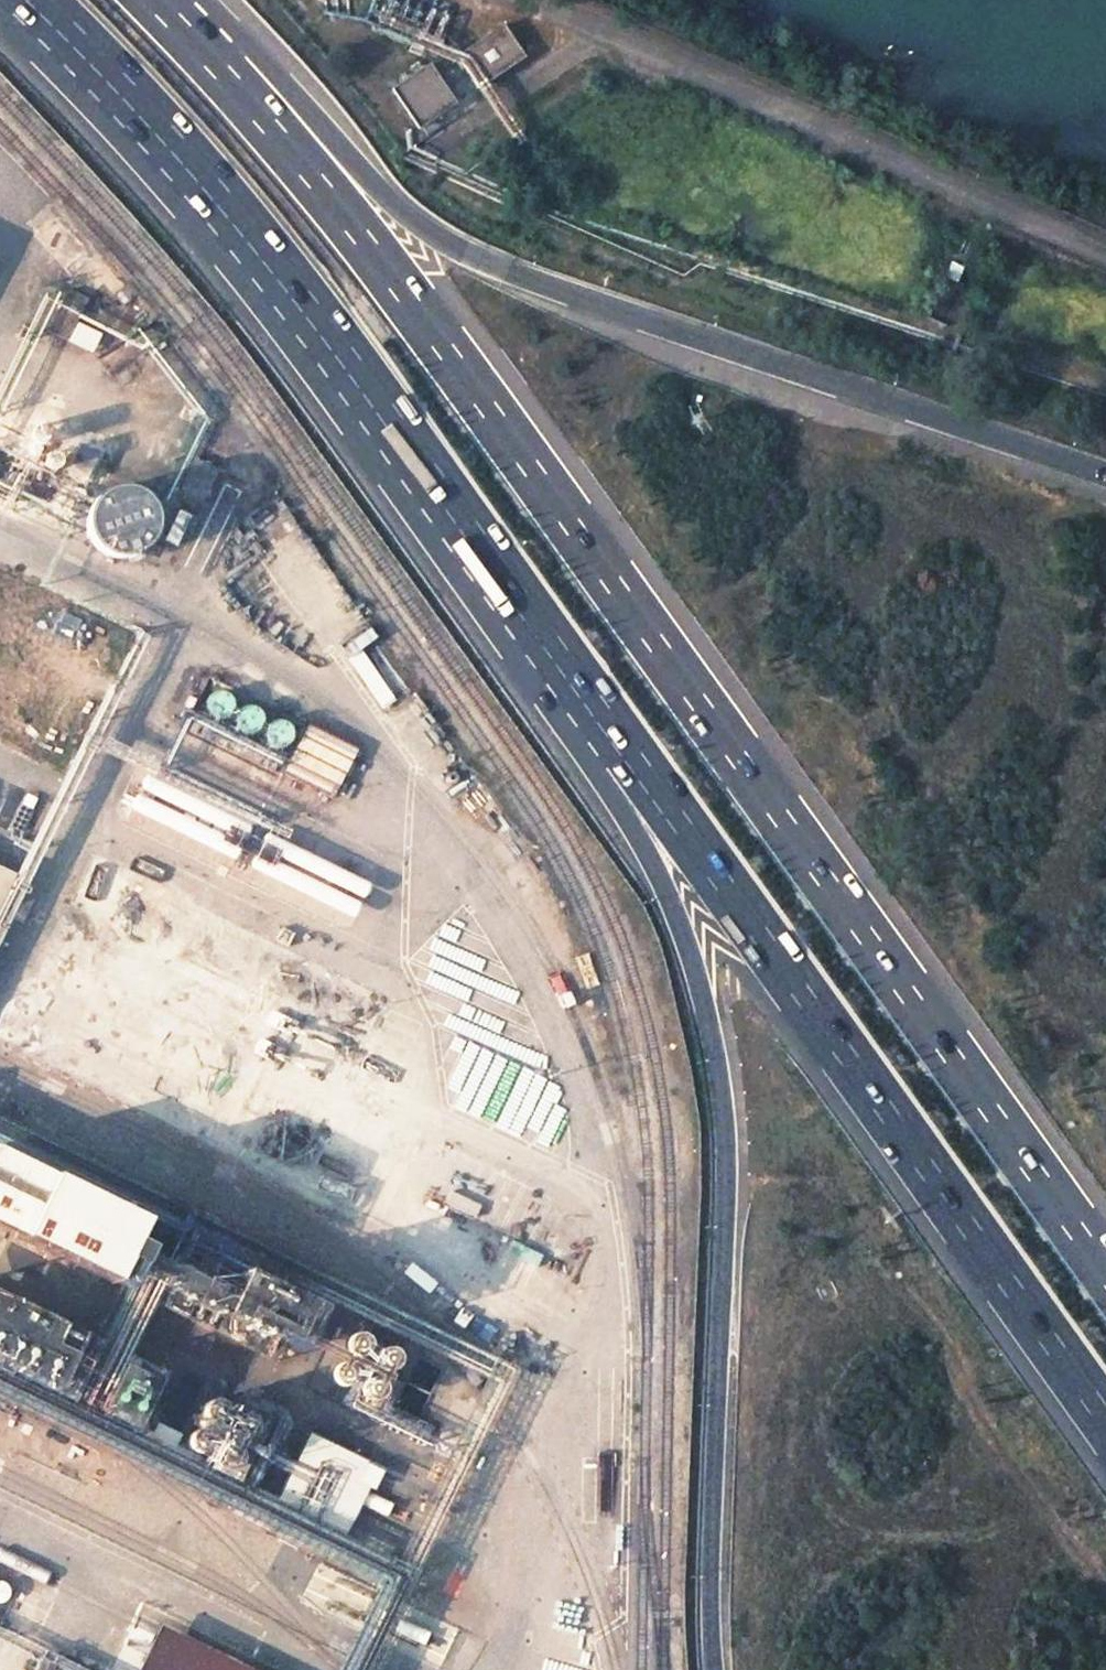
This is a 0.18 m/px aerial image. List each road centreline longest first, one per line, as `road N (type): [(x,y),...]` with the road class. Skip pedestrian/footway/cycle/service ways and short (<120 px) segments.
road 1 (trunk): [(1105,1281),(427,325),(286,147),(152,0)]
road 2 (trunk): [(478,539),(649,858),(708,1019),(725,1178),(713,1669)]
road 3 (trunk): [(478,539),(1105,1418)]
road 4 (trunk): [(1105,475),(527,280),(430,236),(161,0)]
road 5 (trunk): [(41,0),(254,232),(478,539)]
road 6 (residential): [(608,42),(1105,261)]

